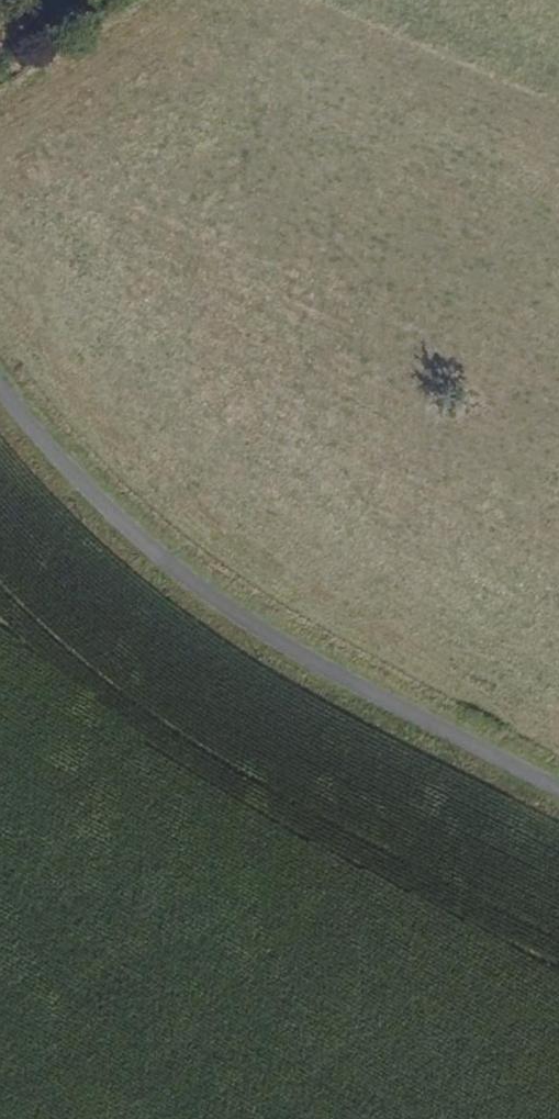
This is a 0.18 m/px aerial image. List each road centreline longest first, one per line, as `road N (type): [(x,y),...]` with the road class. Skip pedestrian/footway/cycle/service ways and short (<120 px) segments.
road 1 (unclassified): [(0,388),(37,447),(251,636),(558,795)]

